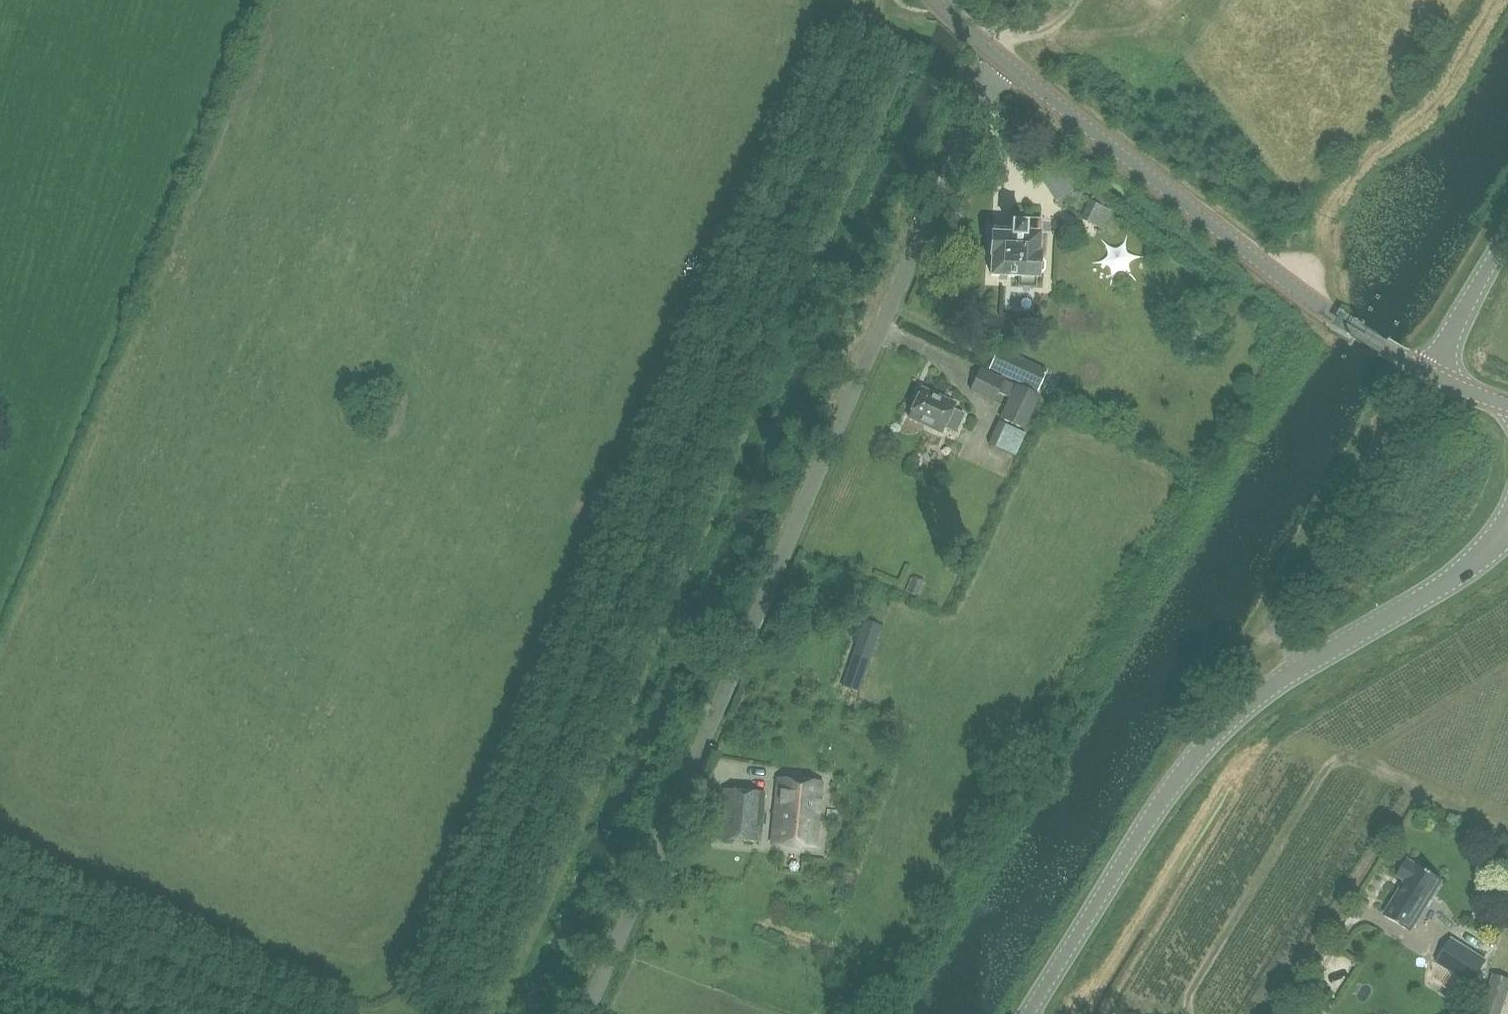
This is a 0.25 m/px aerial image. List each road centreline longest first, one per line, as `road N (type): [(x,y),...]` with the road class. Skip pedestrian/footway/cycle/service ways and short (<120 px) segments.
road 1 (track): [(433,1013),(884,0)]
road 2 (unclassified): [(585,1013),(991,47)]
road 3 (tertiary): [(1028,1013),(1166,793),(1217,733),(1288,675),(1441,585),(1506,530)]
road 4 (tertiary): [(1431,374),(1337,320),(991,47)]
road 5 (track): [(23,911),(259,1013)]
road 6 (tertiary): [(1431,374),(1507,226)]

